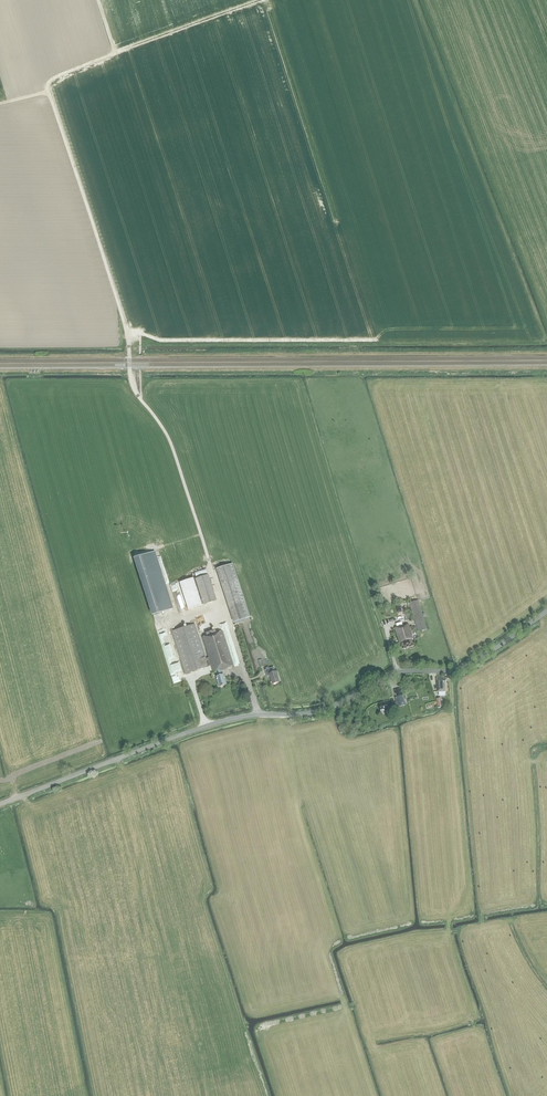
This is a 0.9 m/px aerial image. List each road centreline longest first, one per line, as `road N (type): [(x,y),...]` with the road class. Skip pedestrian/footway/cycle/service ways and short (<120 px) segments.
road 1 (unclassified): [(0,804),(226,720),(327,709),(396,673),(468,665),(546,610)]

